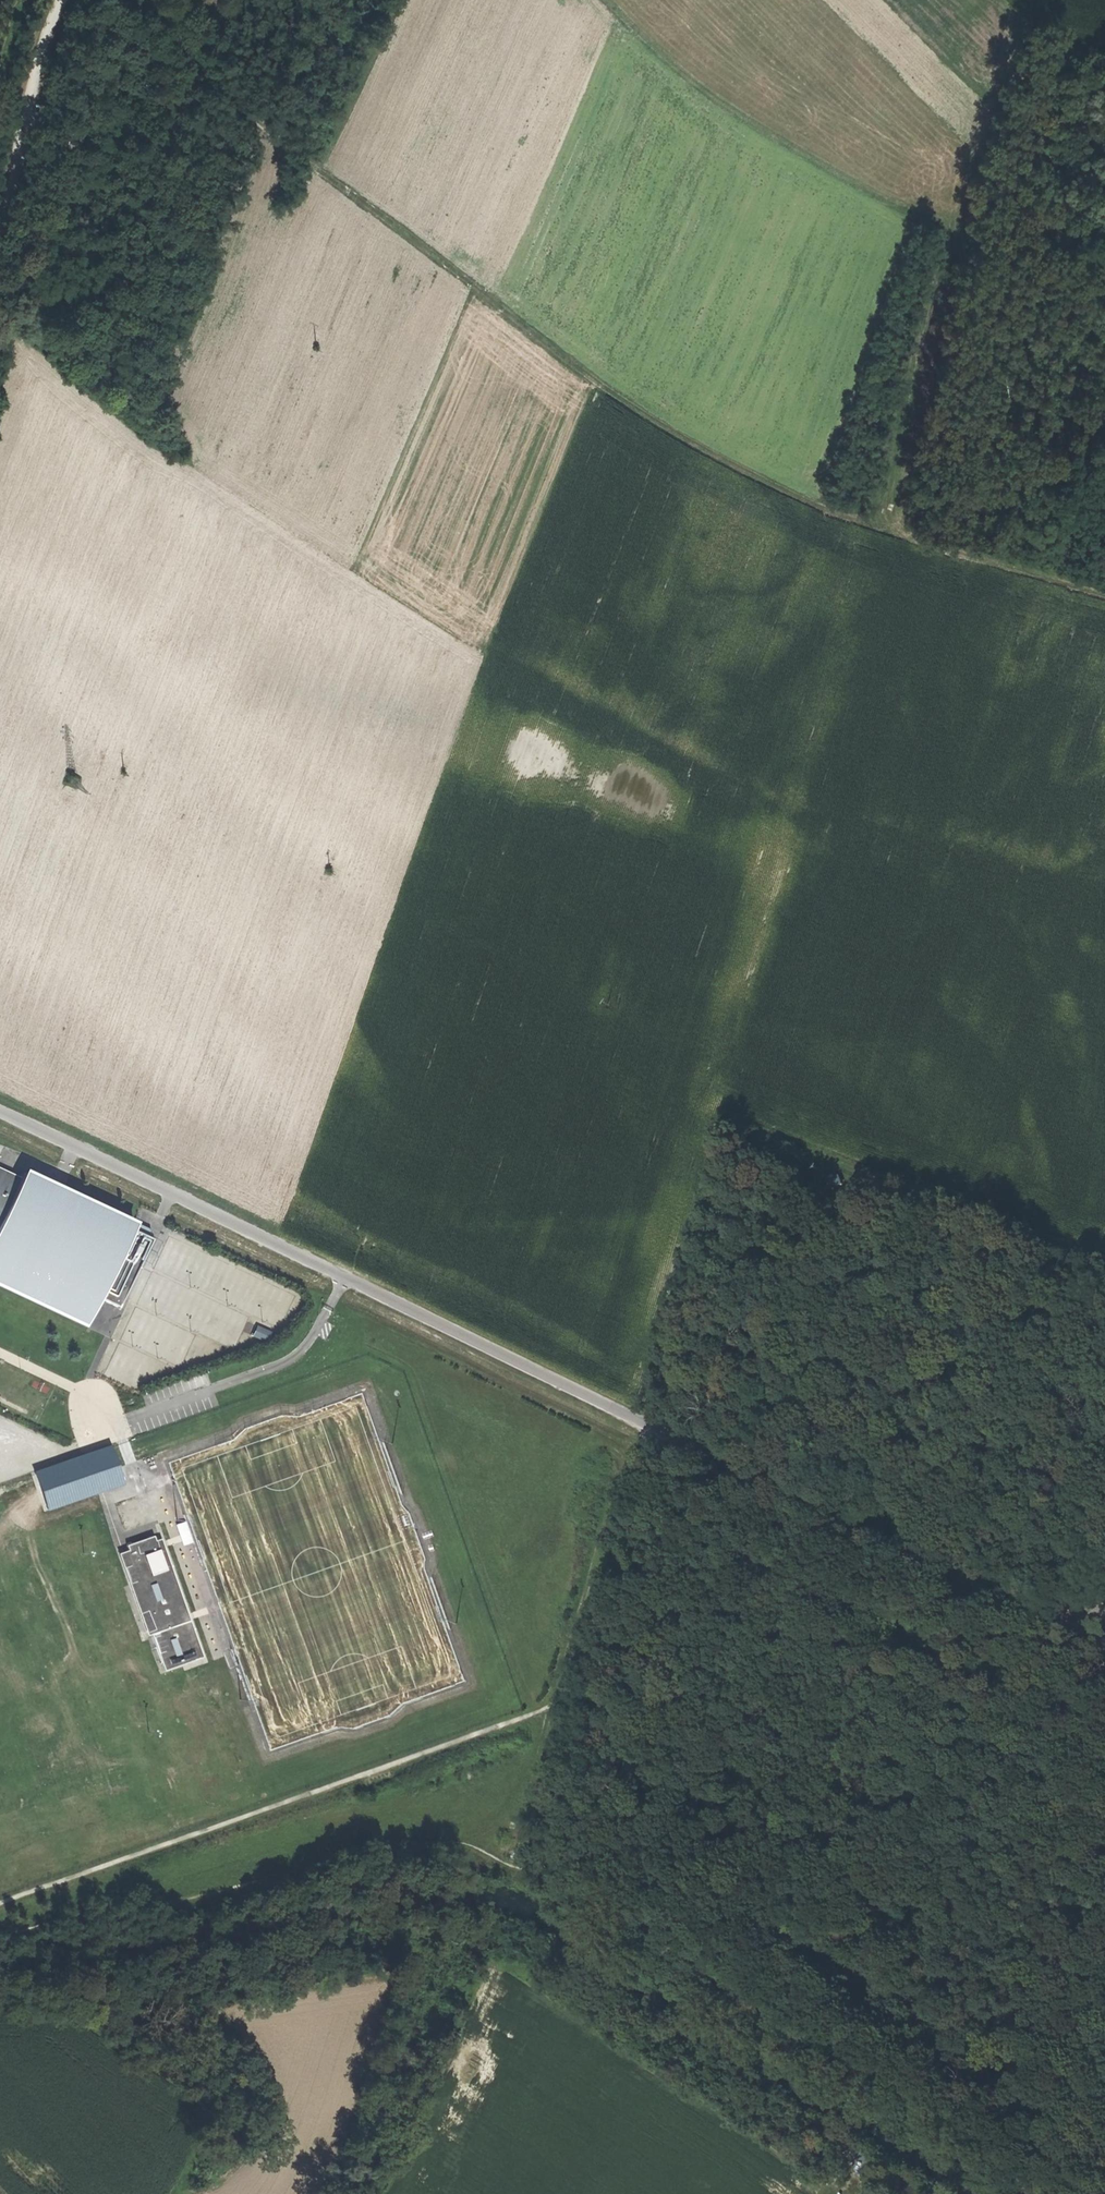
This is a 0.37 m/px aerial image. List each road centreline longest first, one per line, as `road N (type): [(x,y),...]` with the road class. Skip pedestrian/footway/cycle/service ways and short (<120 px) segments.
road 1 (tertiary): [(0,1112),(1065,1623)]
road 2 (track): [(123,0),(269,137),(691,445),(882,526),(1104,593)]
road 3 (track): [(747,1122),(892,1185),(1104,1260)]
road 4 (track): [(0,228),(65,0)]

